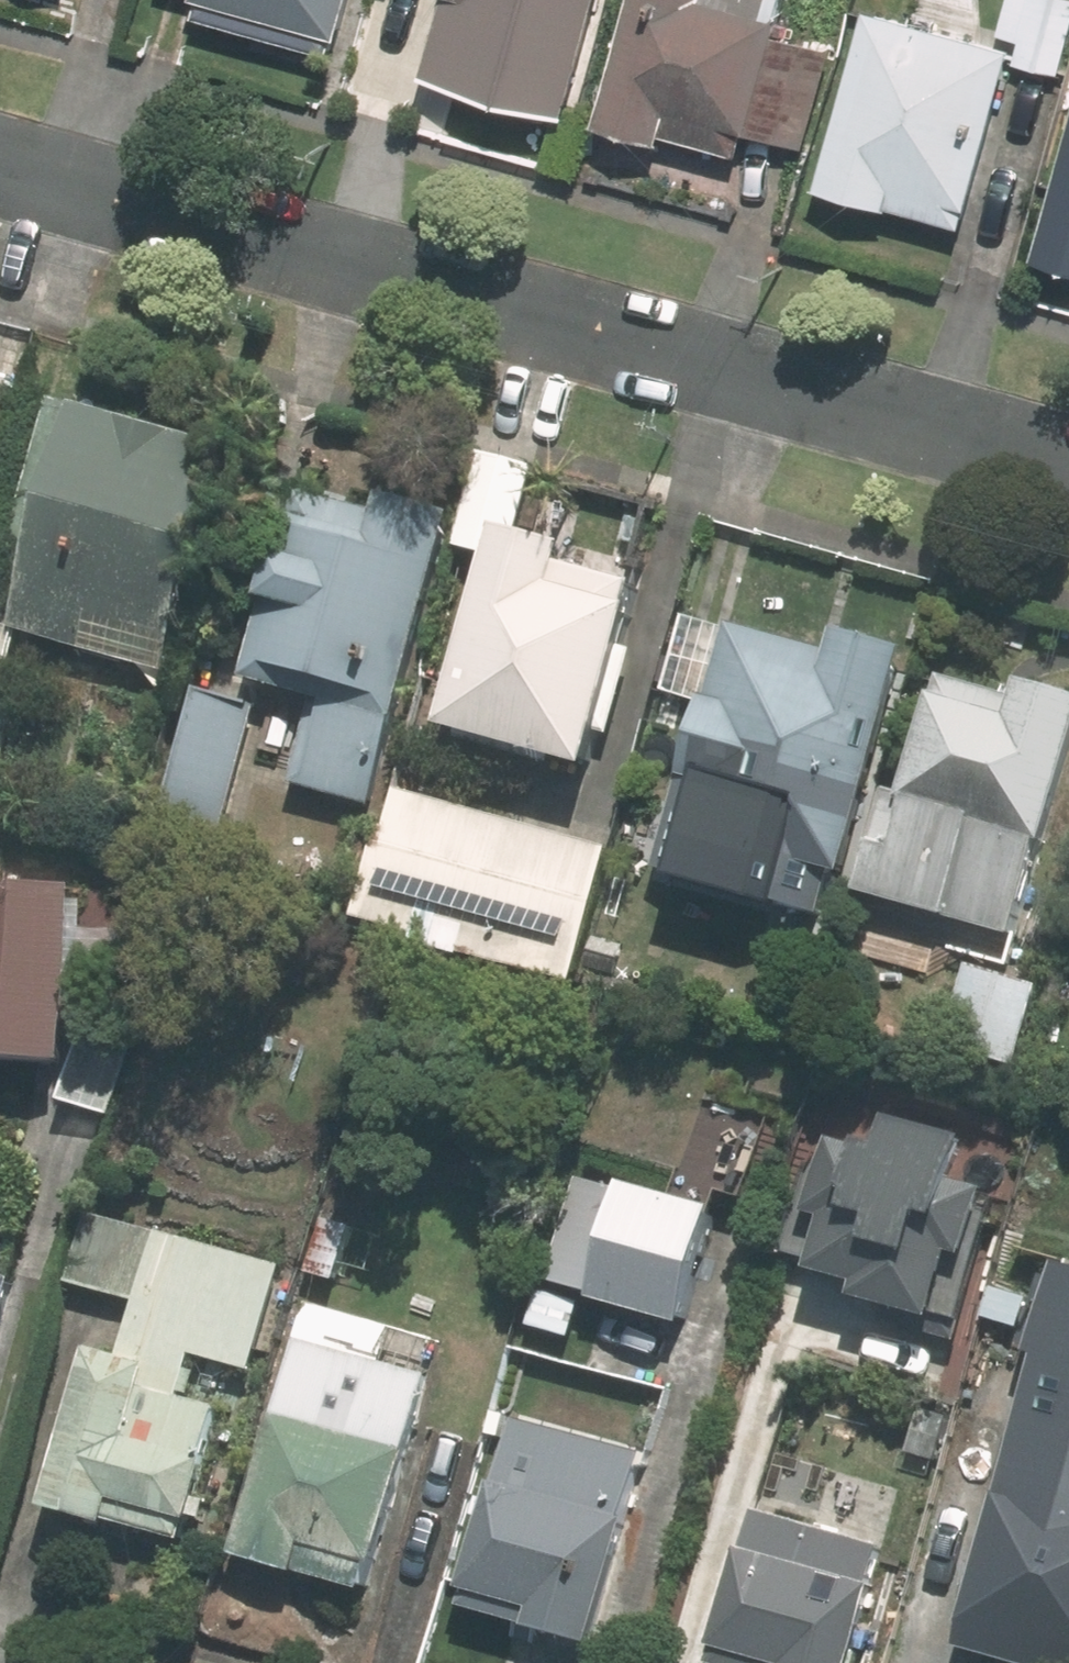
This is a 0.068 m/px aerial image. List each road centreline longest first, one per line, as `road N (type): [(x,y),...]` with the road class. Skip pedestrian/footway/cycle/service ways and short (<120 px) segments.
road 1 (residential): [(0,167),(1068,468)]

